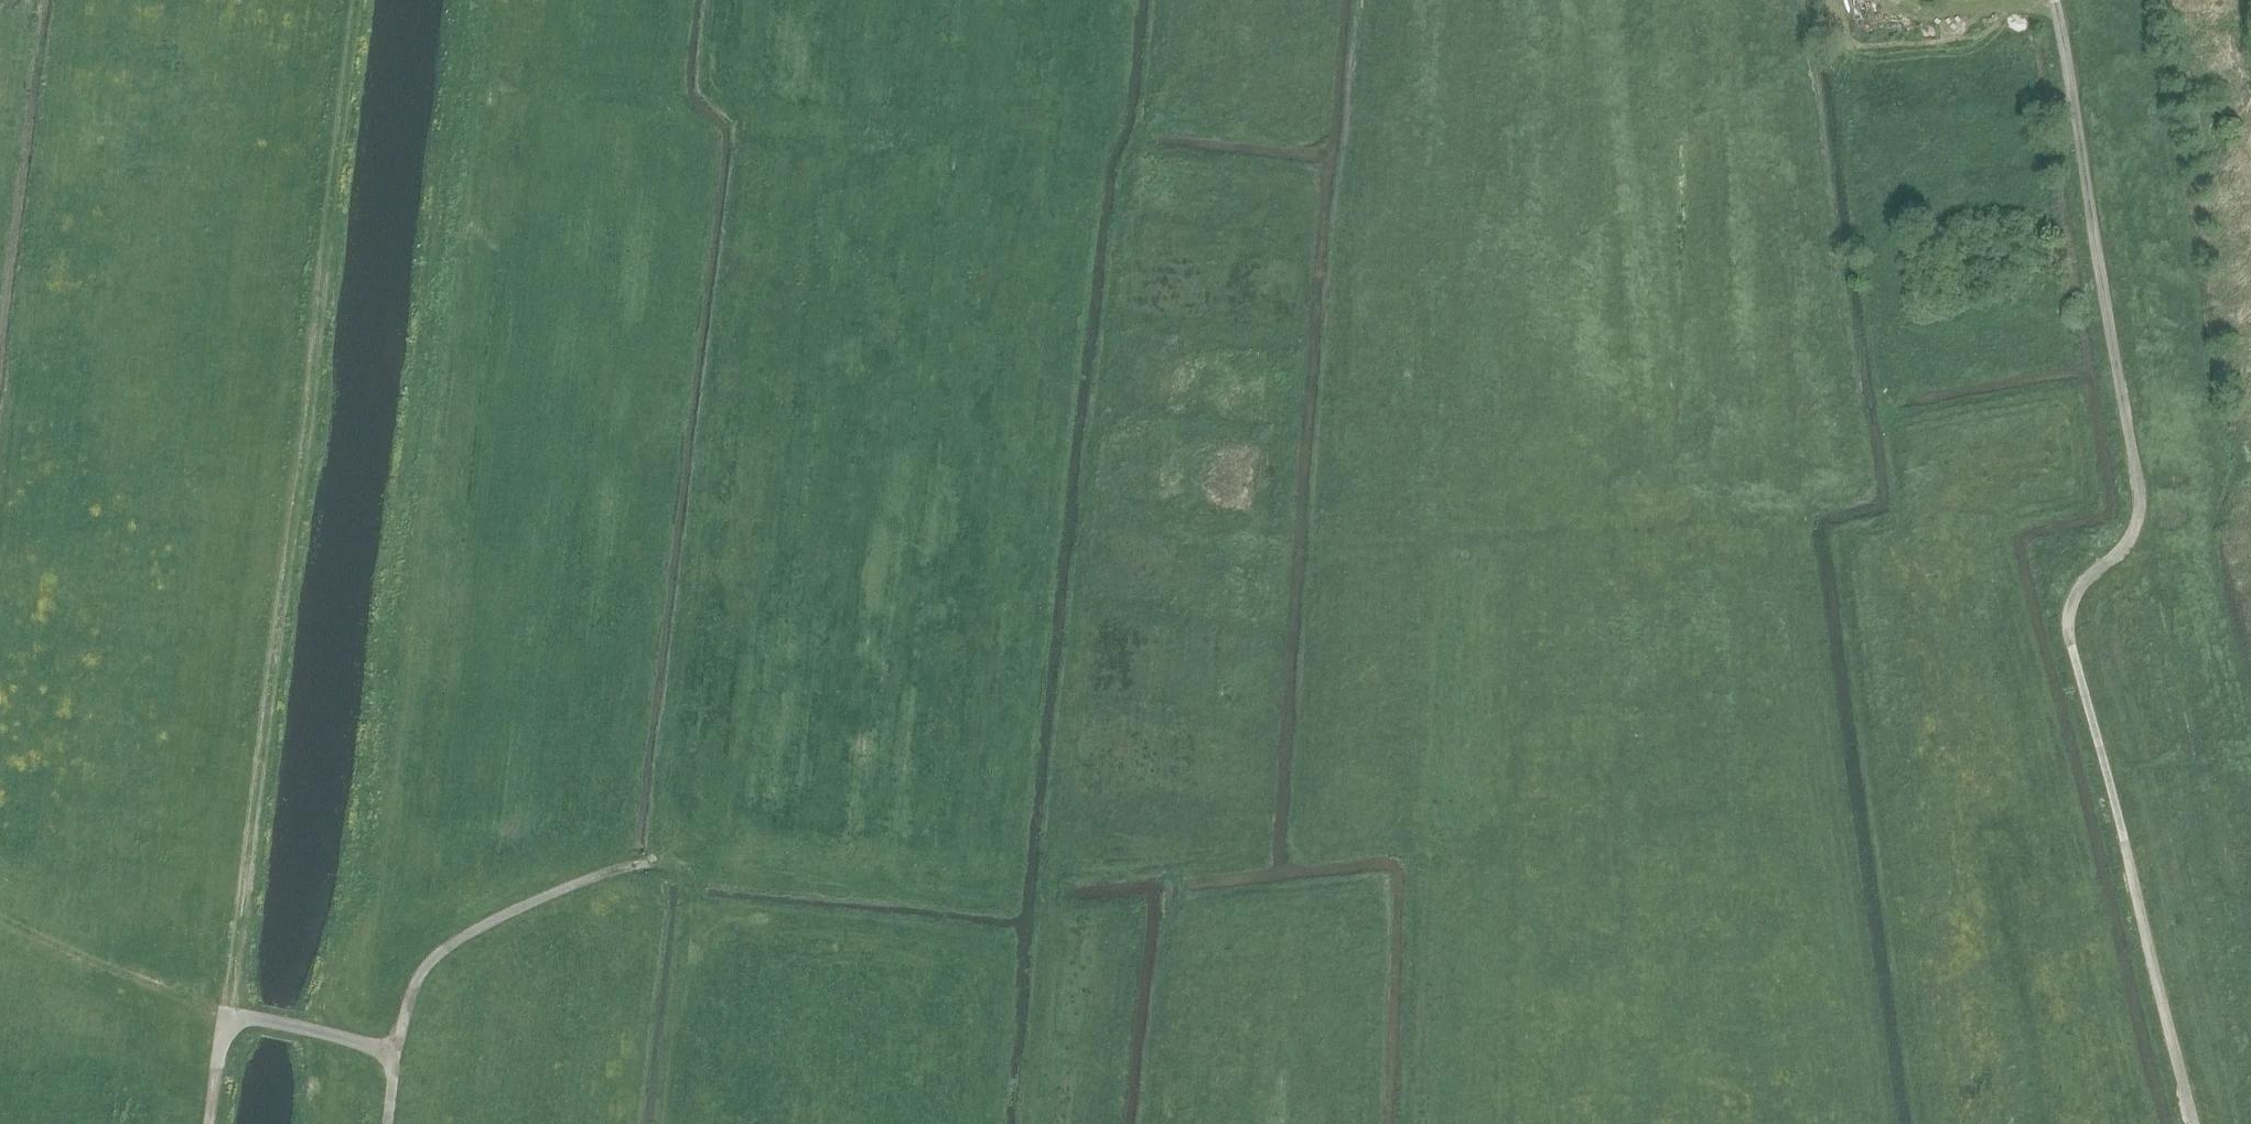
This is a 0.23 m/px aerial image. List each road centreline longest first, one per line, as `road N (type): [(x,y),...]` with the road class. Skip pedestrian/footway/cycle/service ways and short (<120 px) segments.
road 1 (track): [(2193,1123),(2069,630),(2076,596),(2130,540),(2141,512),(2056,0)]

